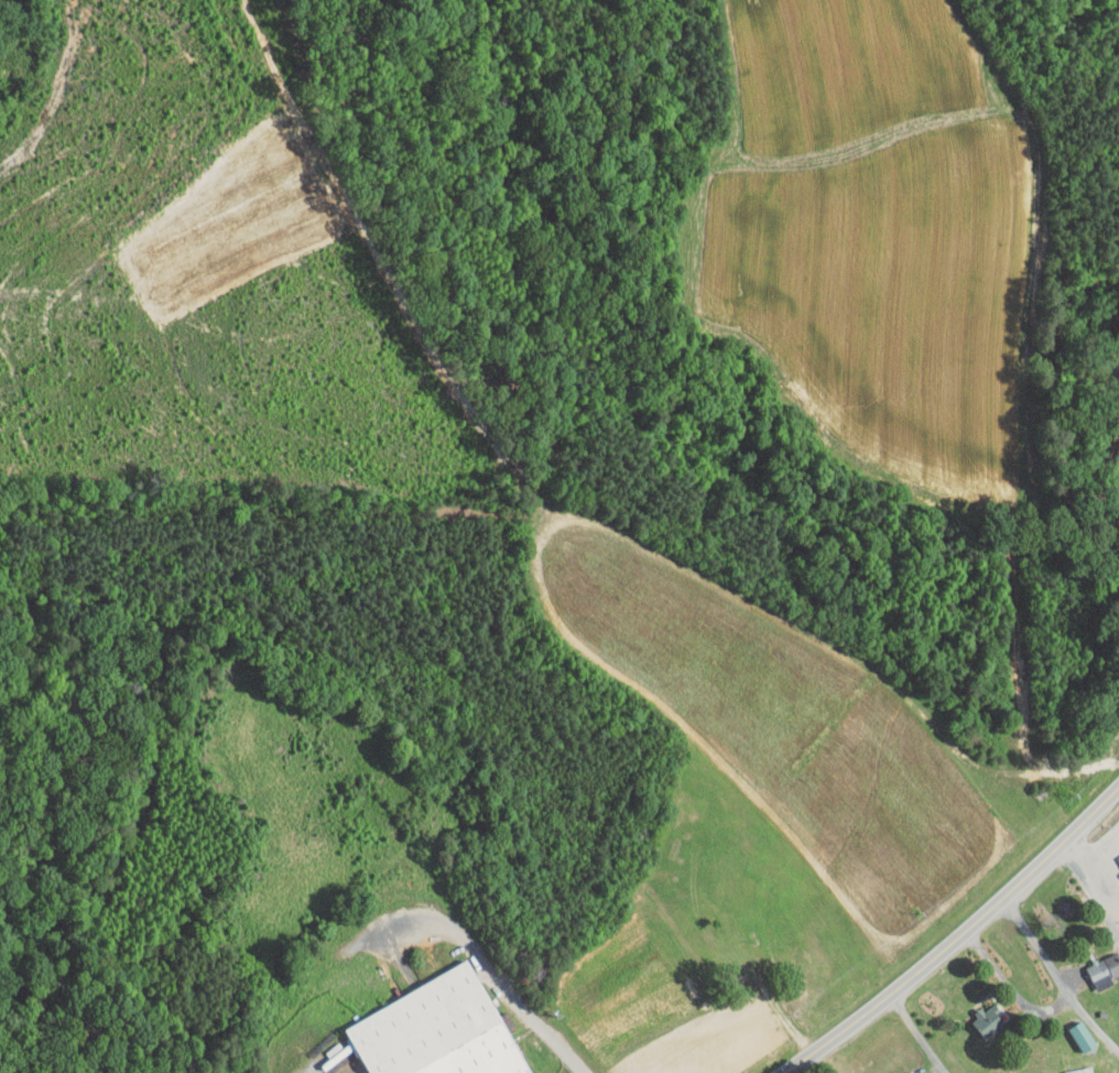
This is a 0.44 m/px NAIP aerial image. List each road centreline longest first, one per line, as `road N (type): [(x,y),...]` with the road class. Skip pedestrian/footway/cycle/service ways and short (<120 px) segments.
road 1 (tertiary): [(786,1072),(958,941),(1118,789)]

